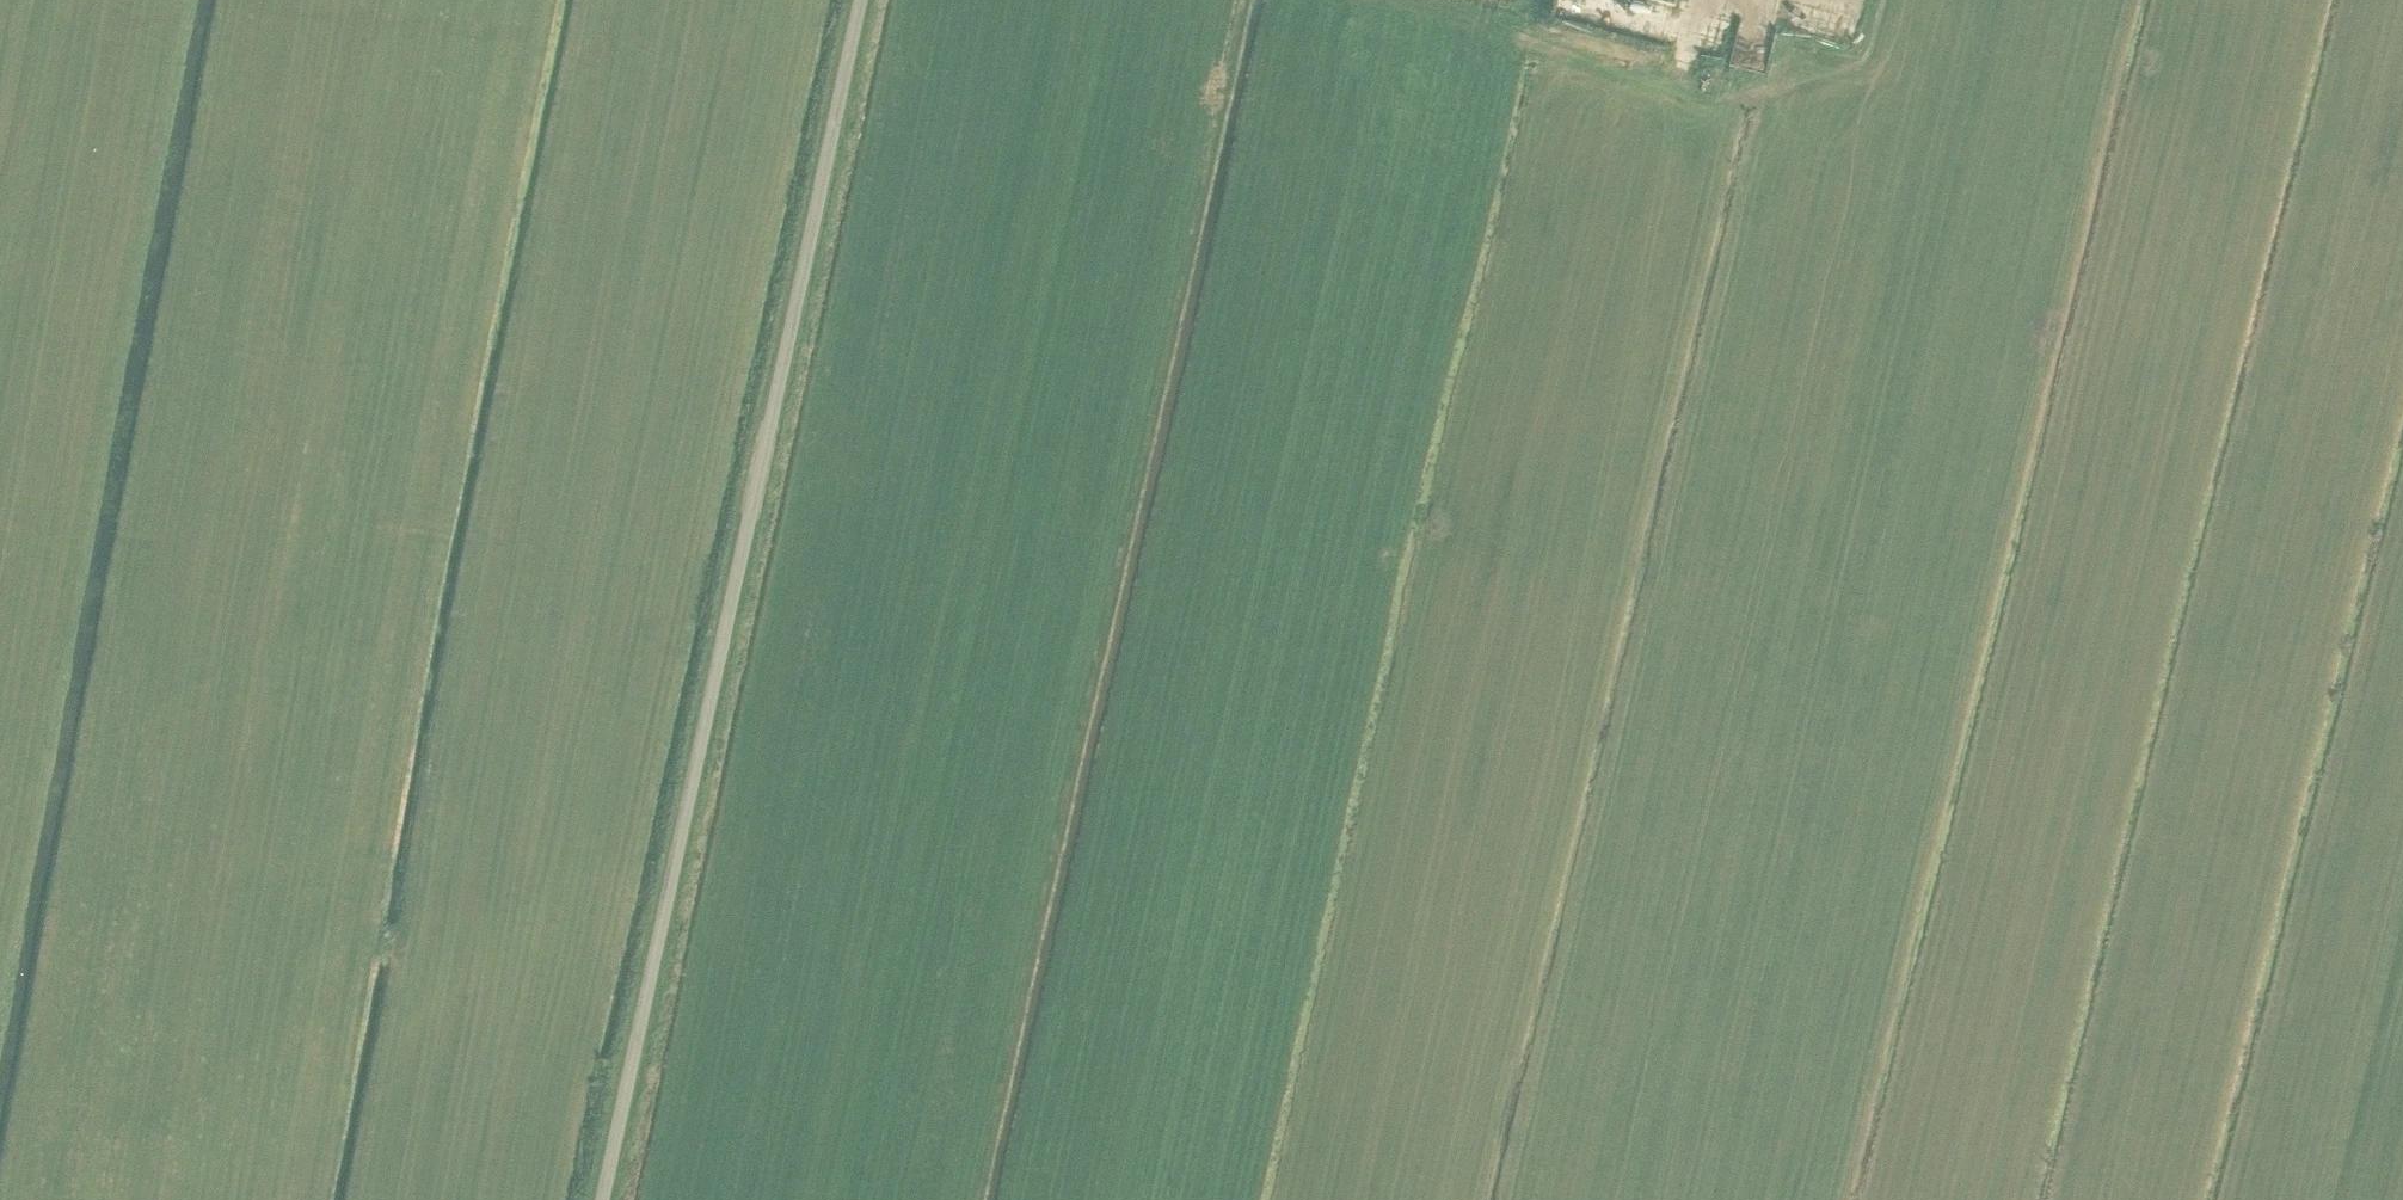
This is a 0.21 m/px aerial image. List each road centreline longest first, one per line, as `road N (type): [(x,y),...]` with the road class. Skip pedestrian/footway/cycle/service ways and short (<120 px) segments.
road 1 (unclassified): [(598,1199),(858,0)]

